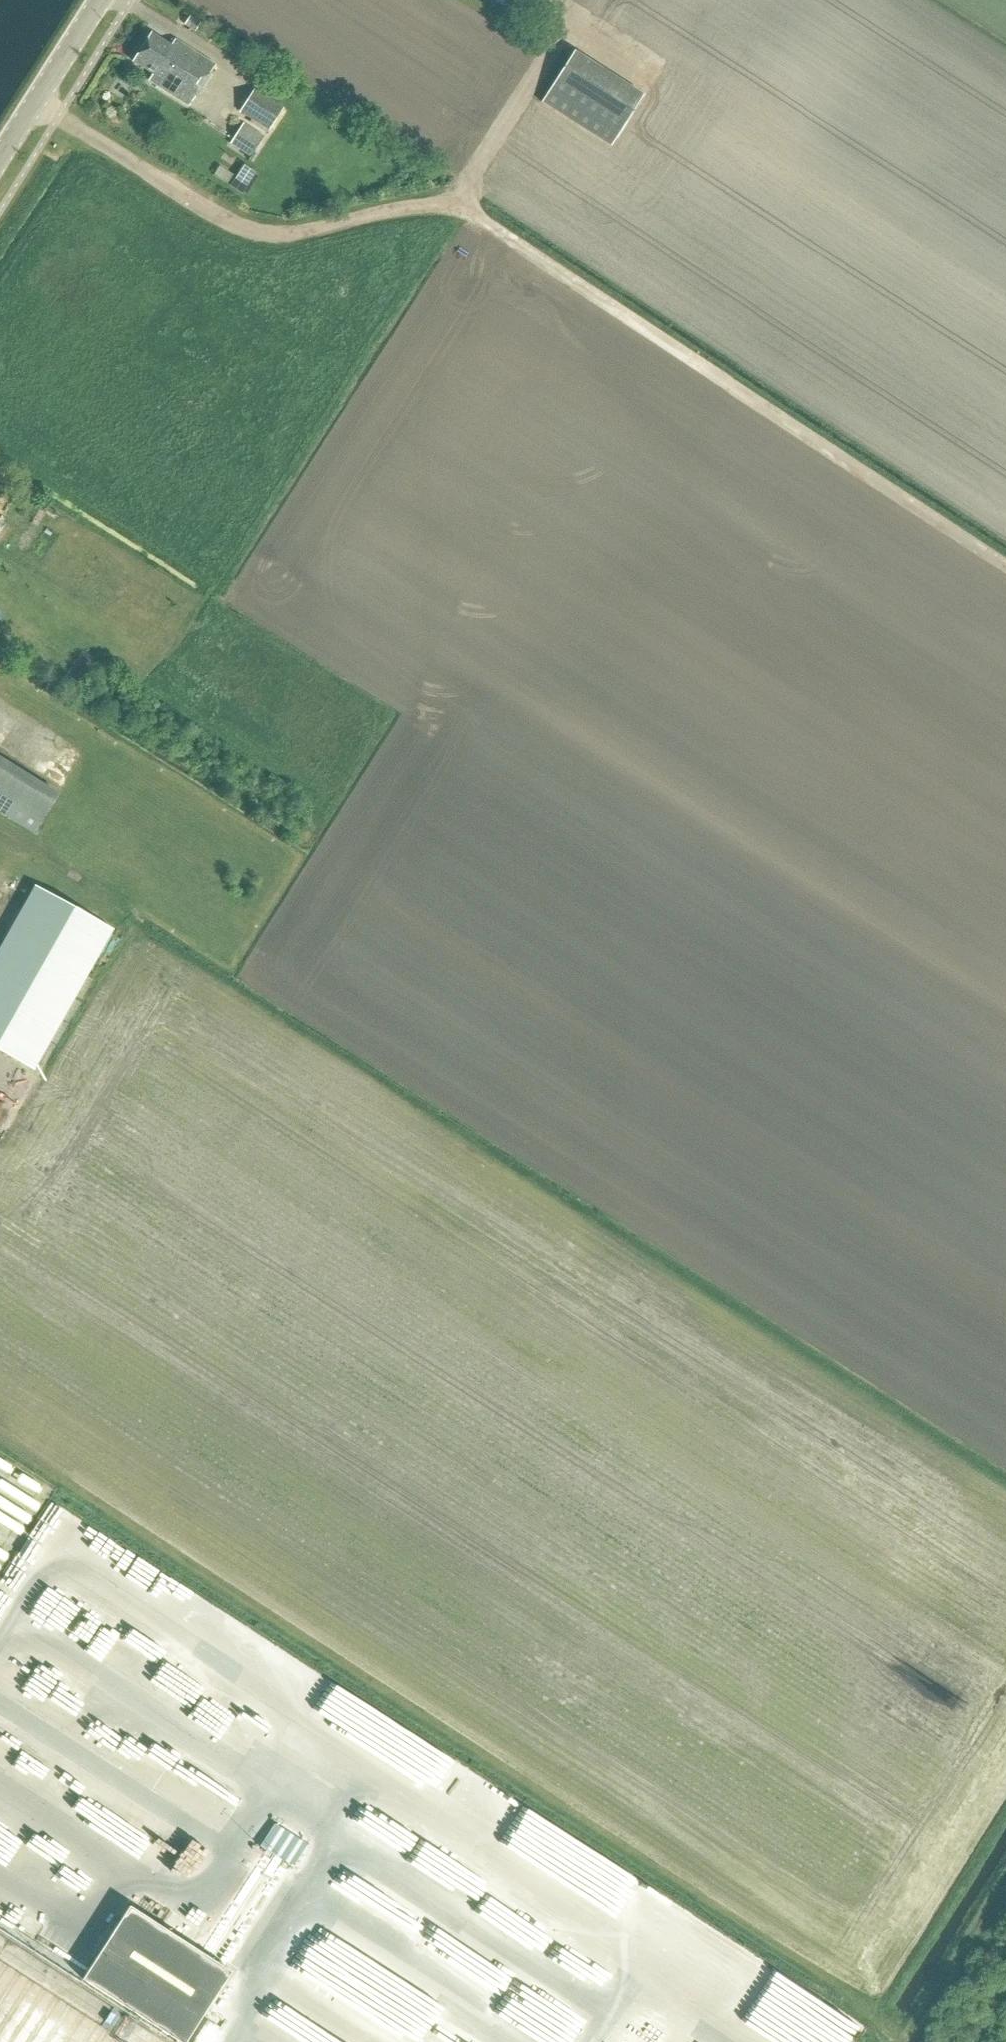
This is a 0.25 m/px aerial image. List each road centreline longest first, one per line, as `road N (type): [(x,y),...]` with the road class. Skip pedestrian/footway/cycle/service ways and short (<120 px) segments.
road 1 (track): [(36,99),(252,231),(453,203),(1005,559)]
road 2 (unclassified): [(0,156),(99,0)]

